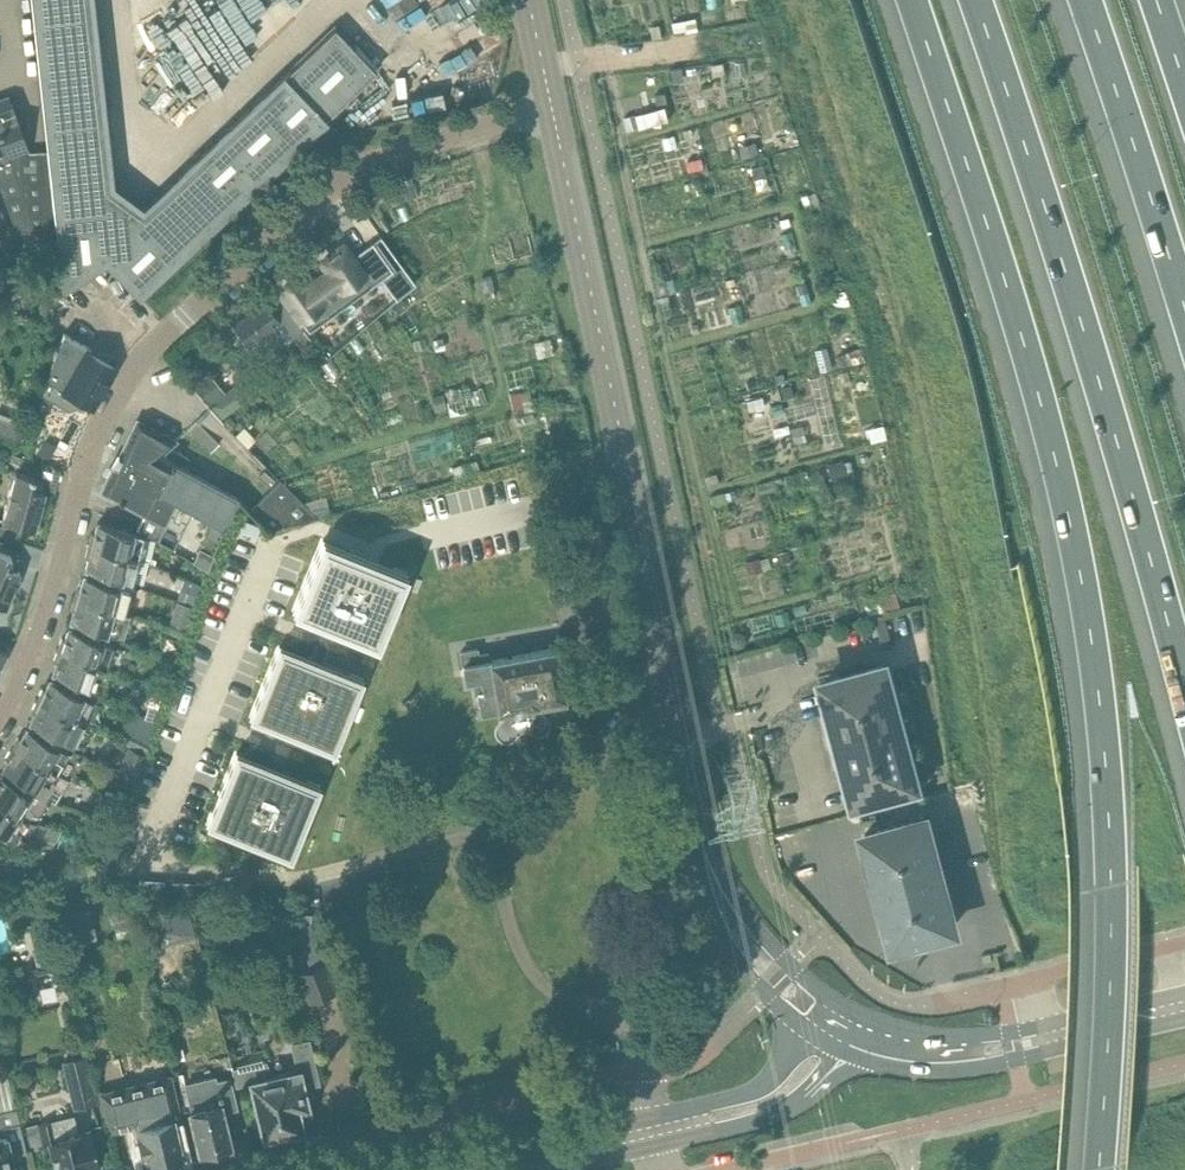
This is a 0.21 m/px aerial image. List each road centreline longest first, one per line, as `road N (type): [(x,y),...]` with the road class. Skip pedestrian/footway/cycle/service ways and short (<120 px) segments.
road 1 (motorway): [(909,0),(1044,407),(1083,596),(1107,761),(1111,878),(1100,1169)]
road 2 (unclassified): [(0,725),(44,623),(99,425),(140,360),(340,177),(552,108)]
road 3 (secondary): [(702,846),(552,108)]
road 4 (motorway): [(977,0),(1106,398),(1184,689)]
road 5 (residential): [(636,1071),(217,1169)]
road 6 (secondary): [(847,1053),(920,1071),(973,1071),(1184,1021)]
road 7 (secondary): [(1184,992),(969,1039),(913,1036),(853,1015)]
road 8 (motorway): [(1083,0),(1184,311)]
road 9 (secondary): [(702,846),(709,907),(727,945),(767,995),(818,1037)]
road 10 (secondary): [(853,1015),(792,970),(702,846)]
road 11 (tertiary): [(654,1146),(785,1112),(847,1053)]
road 12 (tertiary): [(648,1121),(436,1169)]
road 13 (tertiary): [(818,1037),(750,1094),(648,1121)]
road 14 (residential): [(732,1169),(872,1137)]

